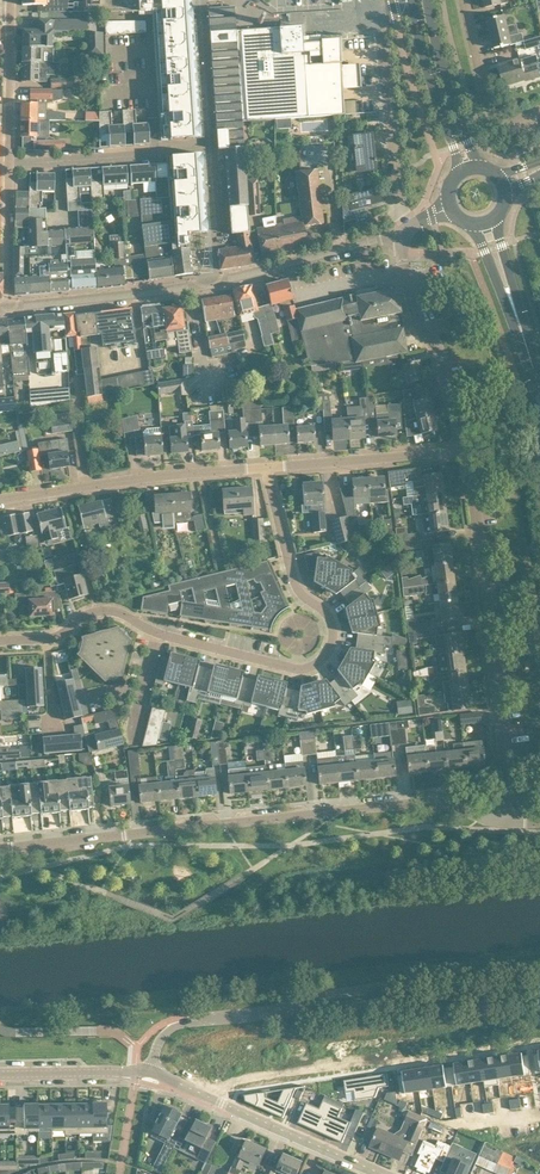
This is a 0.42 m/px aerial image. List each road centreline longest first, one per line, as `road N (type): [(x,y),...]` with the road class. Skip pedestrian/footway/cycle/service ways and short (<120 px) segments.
road 1 (residential): [(0,849),(420,802),(499,820)]
road 2 (residential): [(266,466),(294,579),(333,625),(330,651),(322,661),(292,667),(158,633)]
road 3 (residential): [(499,820),(507,780),(503,719),(465,448)]
road 4 (residential): [(6,309),(212,282),(369,242)]
road 5 (residential): [(217,1100),(241,1084),(539,1037)]
road 6 (residential): [(0,499),(266,466)]
road 7 (unclassified): [(539,965),(310,999),(279,1011)]
road 8 (unclassified): [(539,992),(279,1011)]
road 9 (residential): [(465,448),(441,358),(418,325),(404,253)]
road 10 (unclassified): [(9,161),(213,148)]
road 11 (residential): [(266,466),(465,448)]
road 12 (tertiary): [(217,1100),(383,1173)]
road 13 (tertiary): [(411,0),(458,171)]
road 14 (tertiary): [(477,165),(429,0)]
road 15 (residential): [(539,112),(502,121),(466,0)]
road 16 (residential): [(9,161),(8,0)]
road 17 (unclassified): [(279,1011),(172,1029),(158,1043),(151,1073)]
road 18 (residential): [(6,309),(9,161)]
road 19 (tertiary): [(0,1074),(136,1073)]
road 20 (residential): [(158,633),(111,610),(47,637)]

